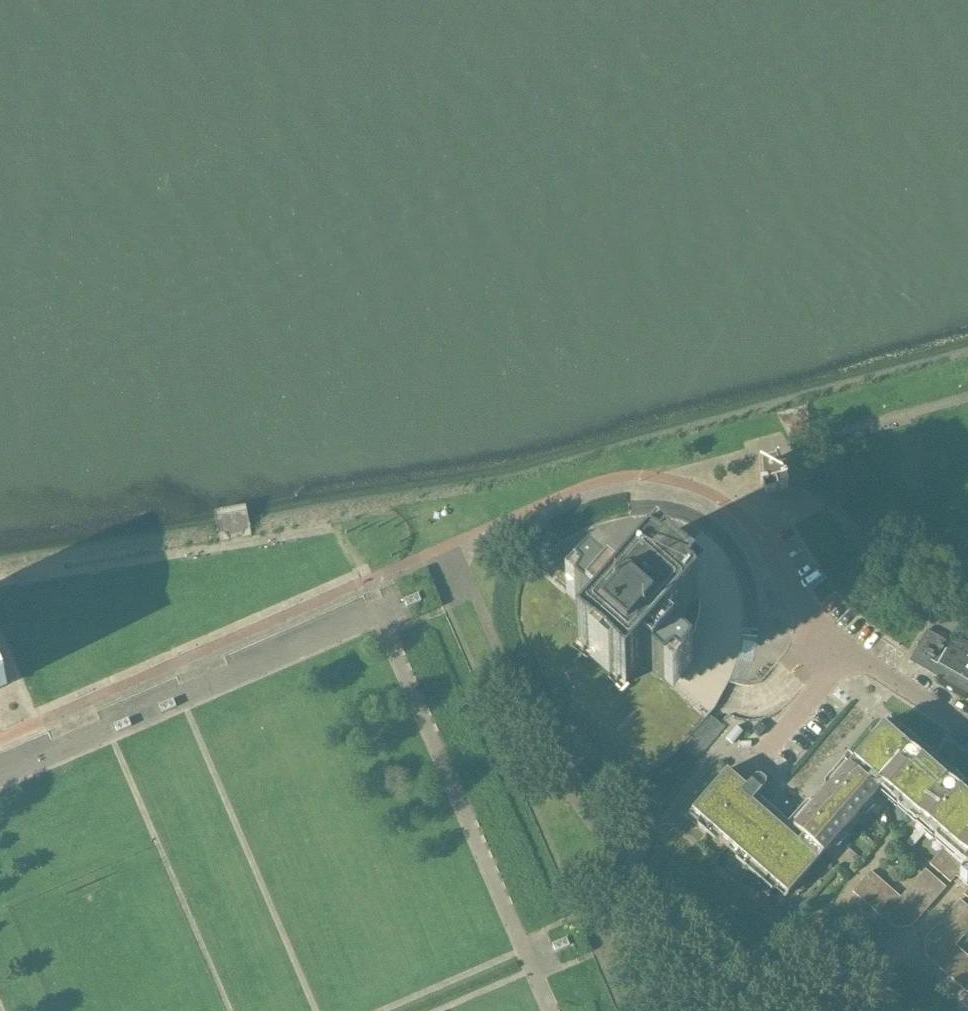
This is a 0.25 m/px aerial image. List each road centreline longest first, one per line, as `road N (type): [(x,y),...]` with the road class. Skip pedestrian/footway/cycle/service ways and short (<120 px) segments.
road 1 (residential): [(848,652),(815,626),(758,536)]
road 2 (residential): [(967,730),(848,652)]
road 3 (residential): [(848,652),(759,756)]

